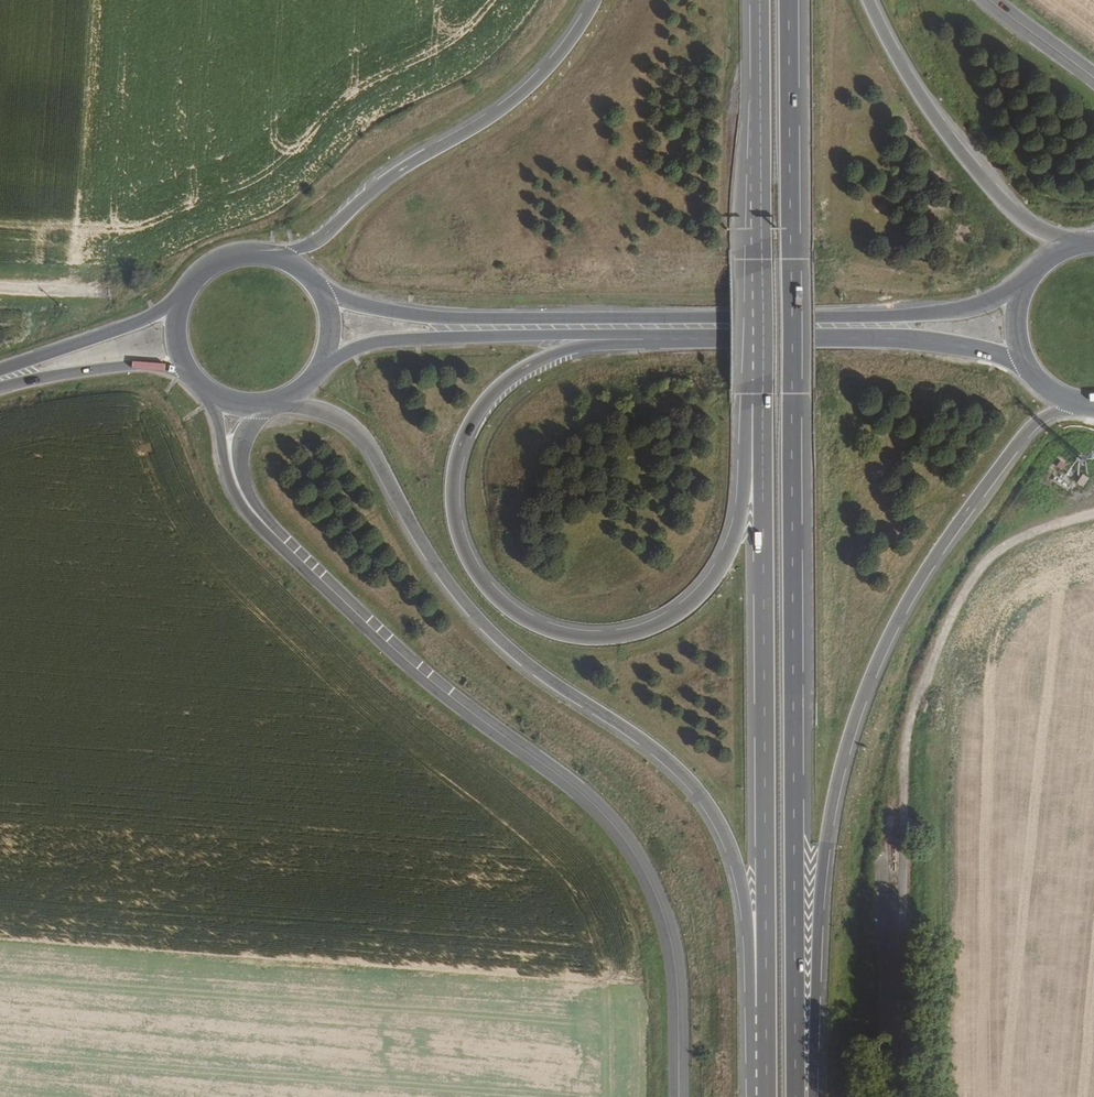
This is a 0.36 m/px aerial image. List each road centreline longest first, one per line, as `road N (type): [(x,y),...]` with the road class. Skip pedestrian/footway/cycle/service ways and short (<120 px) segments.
road 1 (motorway): [(795,1096),(789,0)]
road 2 (tertiary): [(231,465),(253,511),(345,602),(407,661),(569,784),(627,842),(657,897),(674,954),(679,1096)]
road 3 (motorway): [(283,401),(327,412),(361,436),(426,551),(484,625),(529,666),(653,748),(707,805),(737,870),(766,1009)]
road 4 (motorway): [(759,400),(745,420),(742,504),(731,542),(695,598),(621,636),(575,636),(536,623),(496,598),(468,557),(453,491),(460,447),(480,410),(508,380),(566,350),(625,339)]
road 5 (motorway): [(804,1096),(827,835),(859,707),(939,551),(1033,426),(1076,403)]
road 6 (primary): [(1025,282),(945,313),(809,319),(436,319),(316,287)]
road 7 (motorway): [(759,400),(766,1009)]
road 8 (motorway): [(594,0),(522,93),(379,184),(321,238),(278,257)]
road 9 (primary): [(625,339),(899,338),(993,352),(1026,366)]
road 10 (motorway): [(759,0),(759,400)]
road 11 (motorway): [(1074,244),(1026,221),(987,183),(925,104),(870,0)]
road 12 (primary): [(323,362),(386,341),(625,339)]
road 13 (primary): [(181,301),(0,372)]
road 14 (primary): [(0,386),(139,365),(188,374)]
road 15 (tertiary): [(1093,78),(989,0)]

